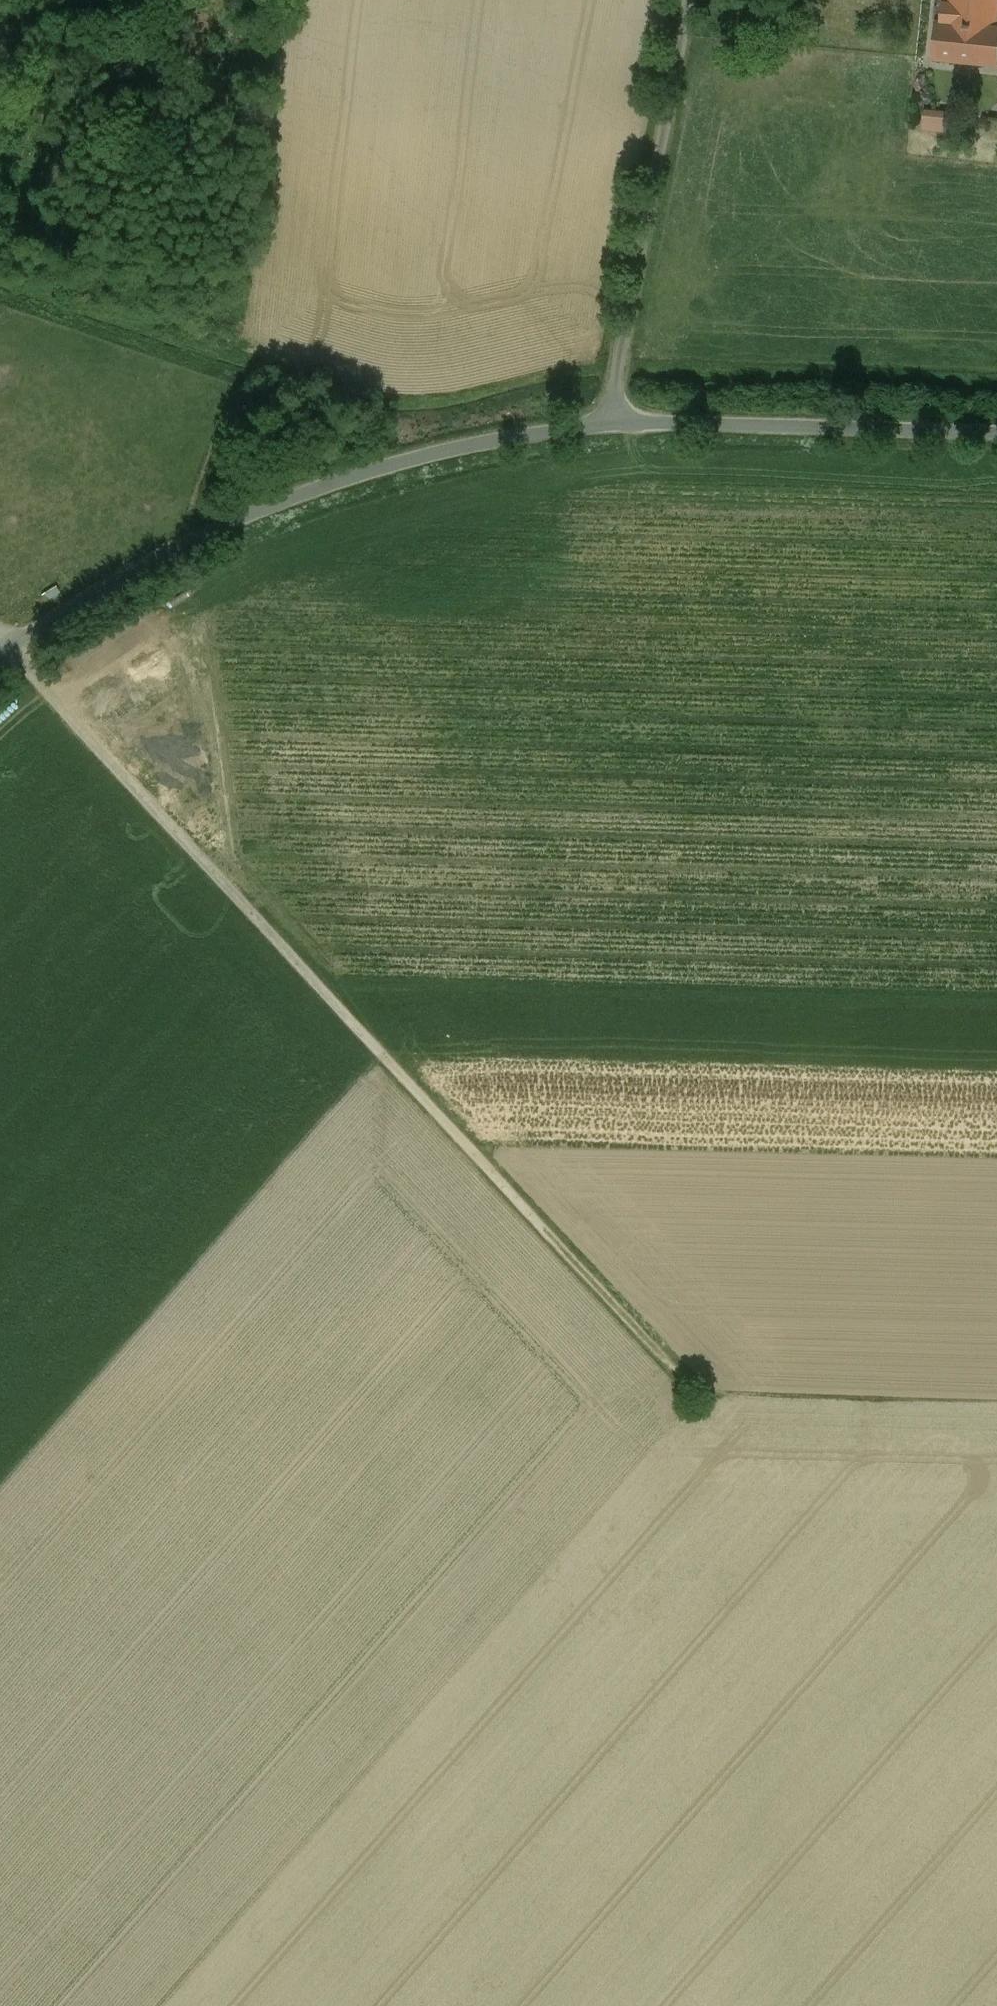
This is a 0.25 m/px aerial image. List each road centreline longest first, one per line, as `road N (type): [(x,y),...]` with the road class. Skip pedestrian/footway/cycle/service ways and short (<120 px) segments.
road 1 (track): [(13,656),(704,1401)]
road 2 (unclassified): [(0,666),(167,552),(234,521),(463,447),(614,425)]
road 3 (unclassified): [(614,425),(691,0)]
road 4 (unclassified): [(614,425),(996,434)]

